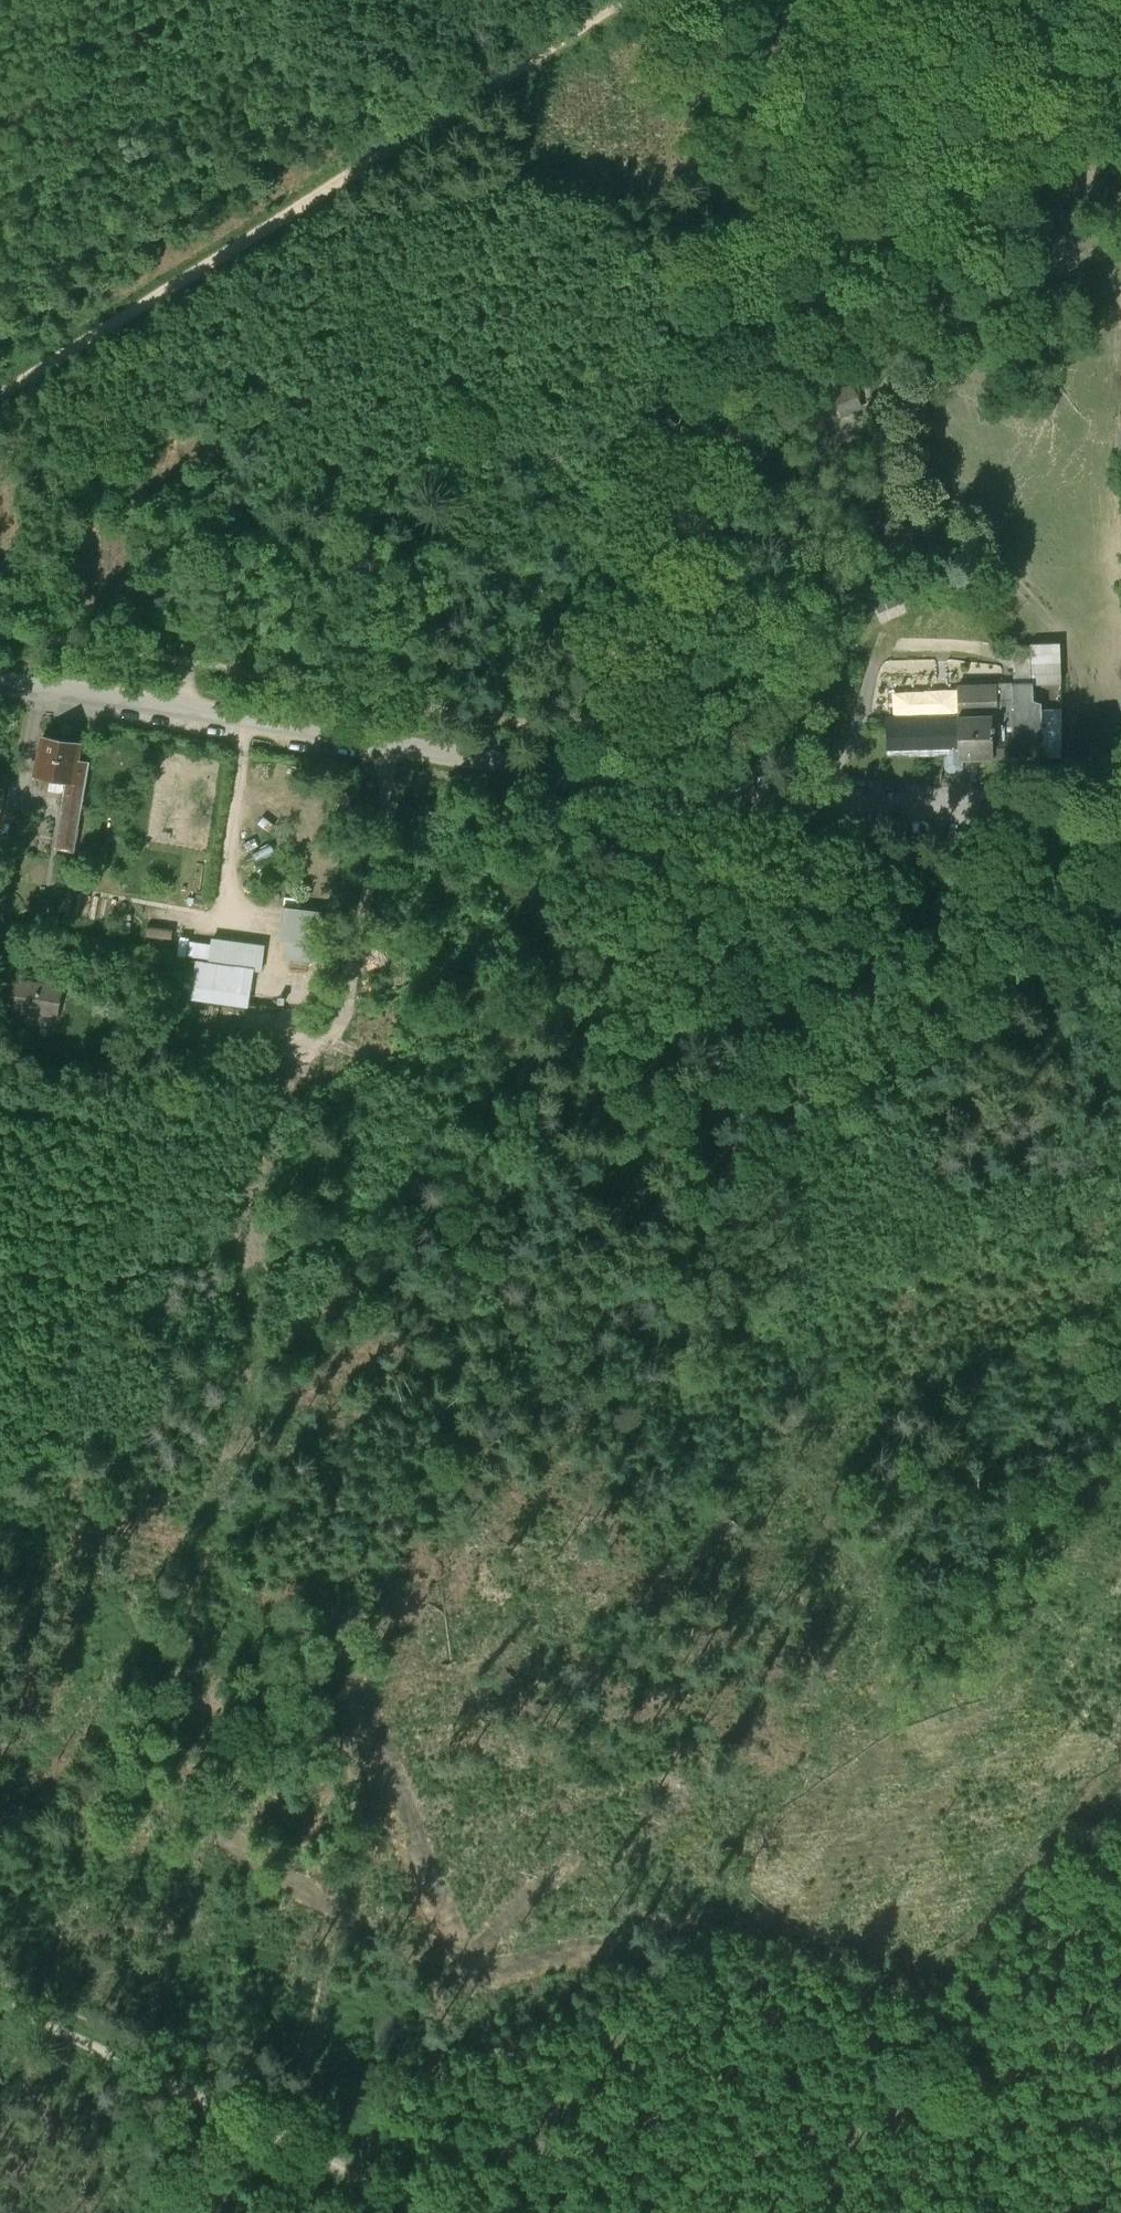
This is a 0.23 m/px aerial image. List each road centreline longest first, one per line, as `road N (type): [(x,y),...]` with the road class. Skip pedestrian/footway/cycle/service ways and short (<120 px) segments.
road 1 (unclassified): [(0,672),(70,675),(457,745),(991,813),(1120,847)]
road 2 (track): [(617,0),(0,397)]
road 3 (track): [(0,2000),(441,2212)]

